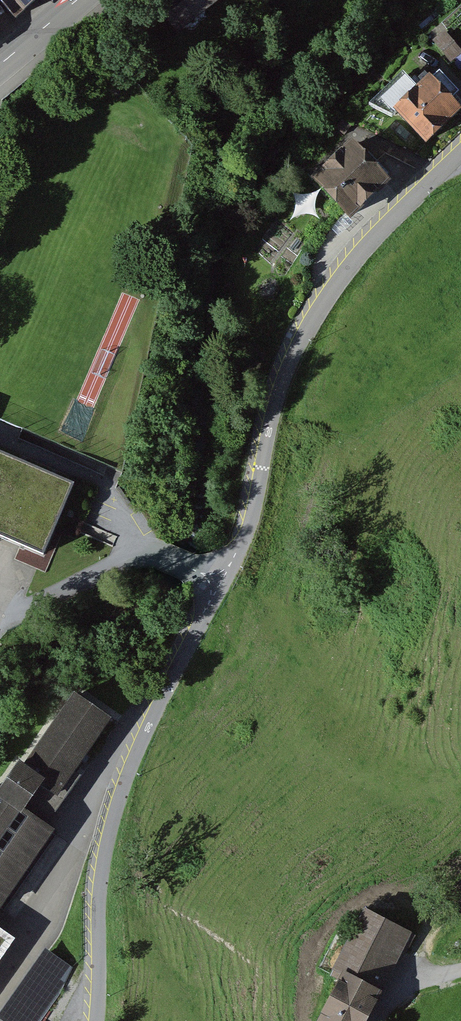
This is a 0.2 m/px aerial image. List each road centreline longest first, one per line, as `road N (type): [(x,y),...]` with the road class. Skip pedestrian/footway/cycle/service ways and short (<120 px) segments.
road 1 (residential): [(460,152),(351,267),(290,363),(250,522),(131,765),(105,850),(96,1020)]

